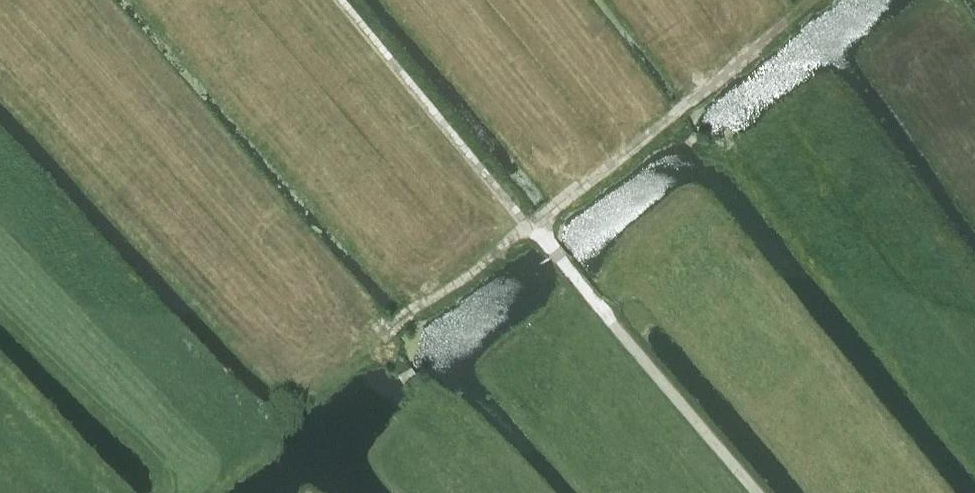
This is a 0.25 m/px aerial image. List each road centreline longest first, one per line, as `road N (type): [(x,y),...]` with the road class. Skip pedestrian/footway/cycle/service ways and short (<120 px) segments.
road 1 (track): [(513,492),(422,396),(390,346),(394,327),(536,229),(823,0)]
road 2 (track): [(756,492),(536,229)]
road 3 (track): [(339,0),(536,229)]
road 4 (track): [(178,492),(390,346)]

